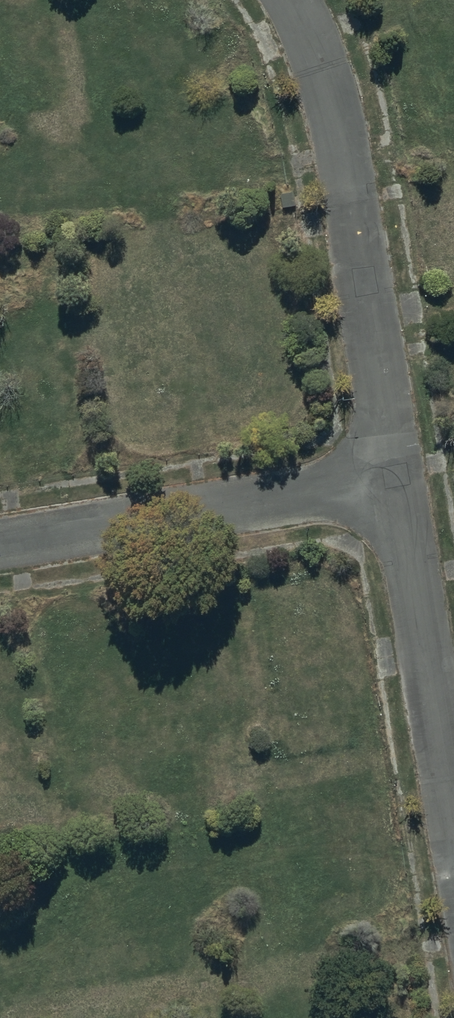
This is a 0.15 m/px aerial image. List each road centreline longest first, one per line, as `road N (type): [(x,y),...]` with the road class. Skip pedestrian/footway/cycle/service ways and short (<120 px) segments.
road 1 (residential): [(396,481),(330,84),(292,0)]
road 2 (residential): [(396,481),(0,545)]
road 3 (residential): [(453,832),(396,481)]

